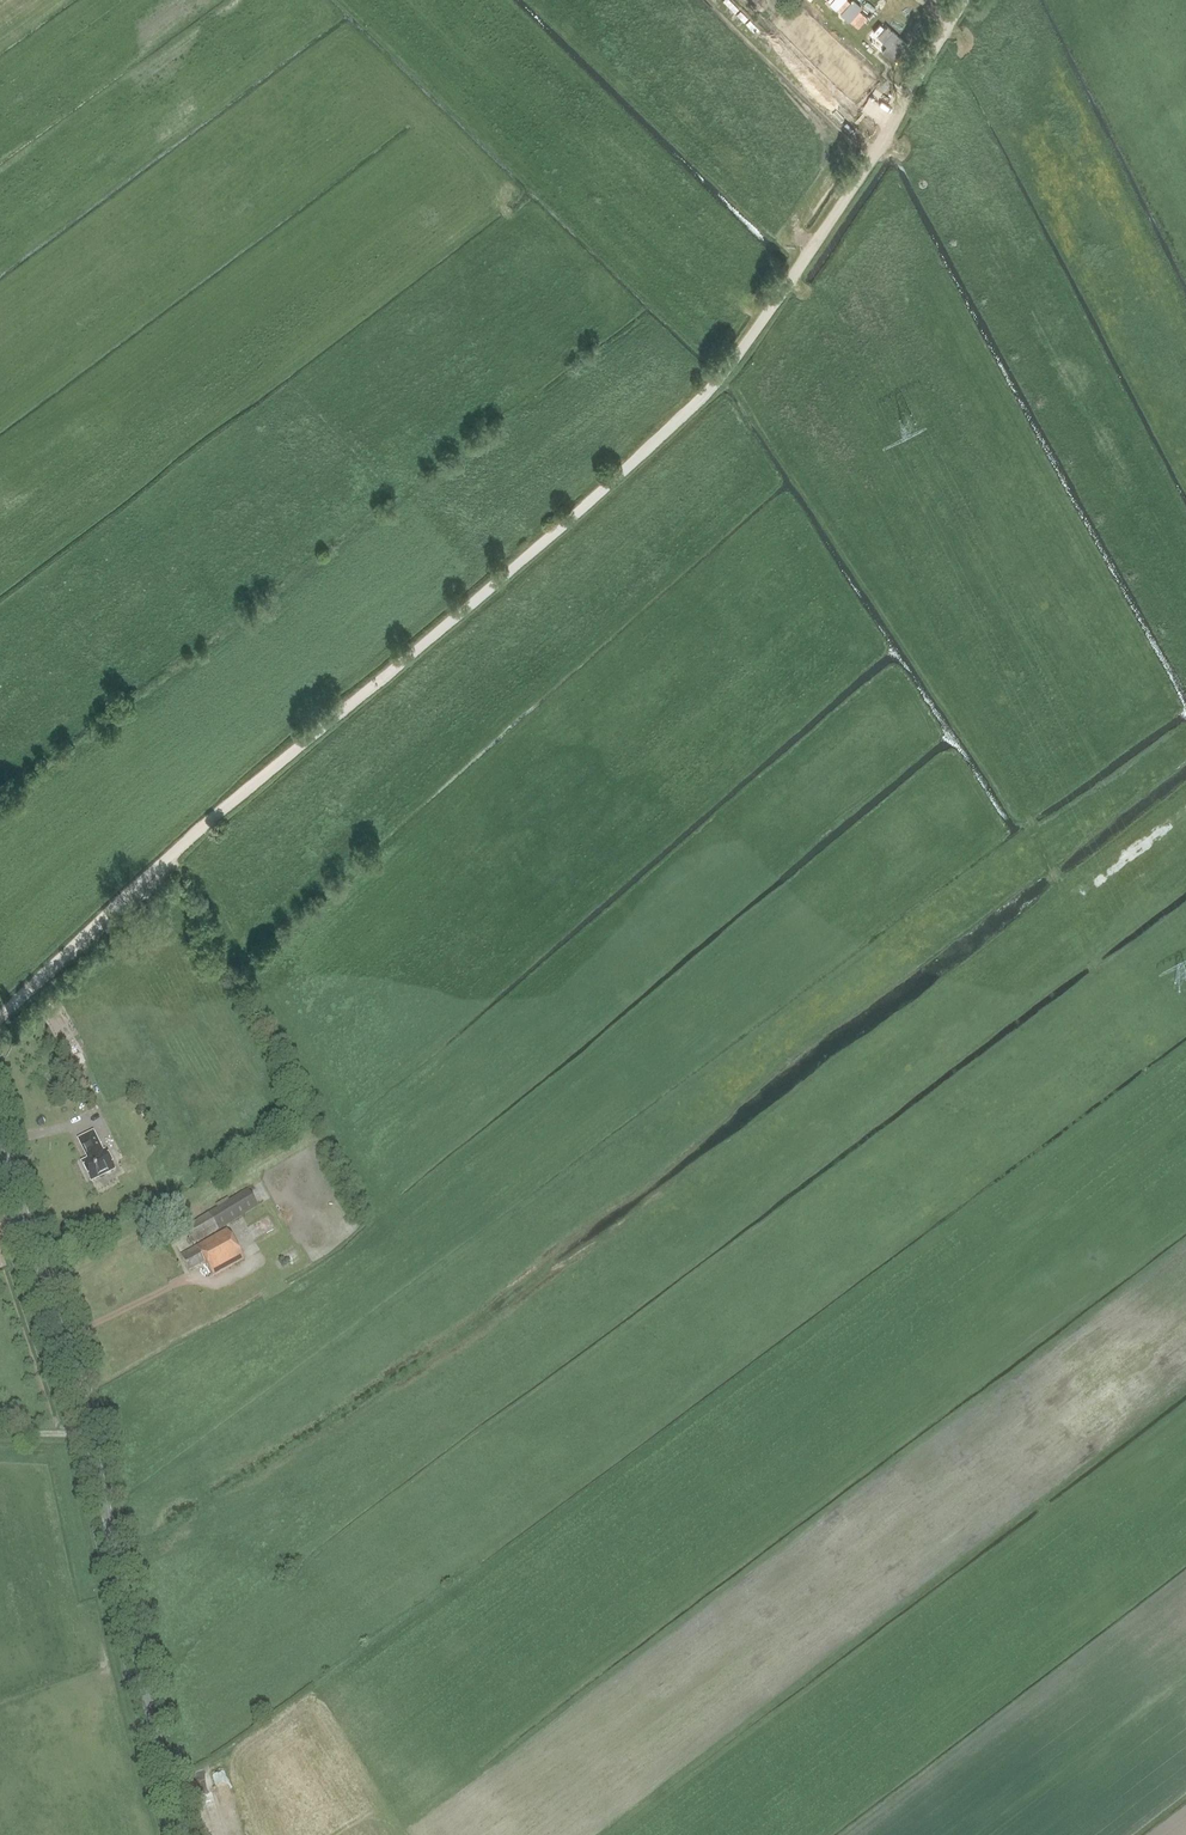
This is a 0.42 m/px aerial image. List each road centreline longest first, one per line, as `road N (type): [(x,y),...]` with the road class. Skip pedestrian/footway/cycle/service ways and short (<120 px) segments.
road 1 (track): [(0,1016),(202,829),(699,402),(849,193),(965,0)]
road 2 (tertiary): [(188,1834),(70,1343),(0,1139)]

